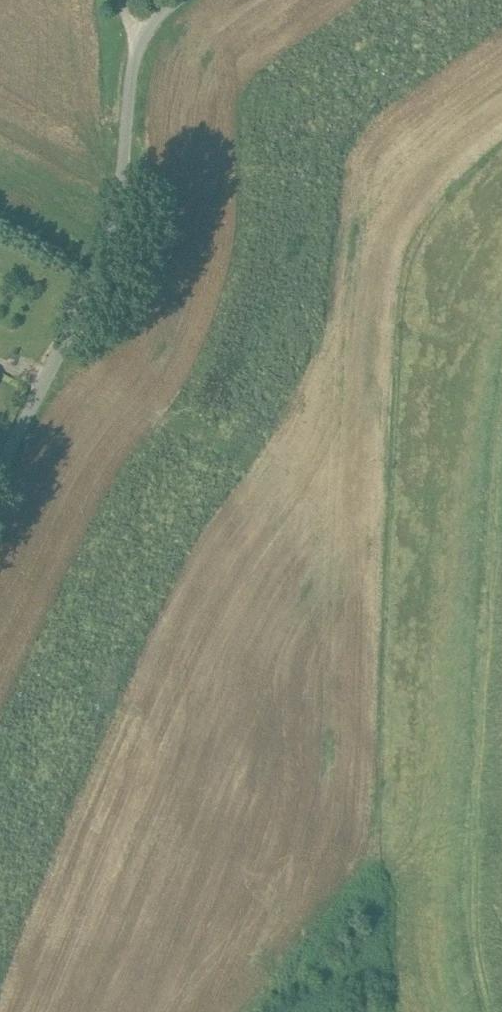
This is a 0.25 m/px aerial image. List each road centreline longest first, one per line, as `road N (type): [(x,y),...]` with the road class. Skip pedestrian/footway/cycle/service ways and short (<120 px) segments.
road 1 (unclassified): [(0,469),(95,280),(119,201),(135,61),(152,22),(176,0)]

